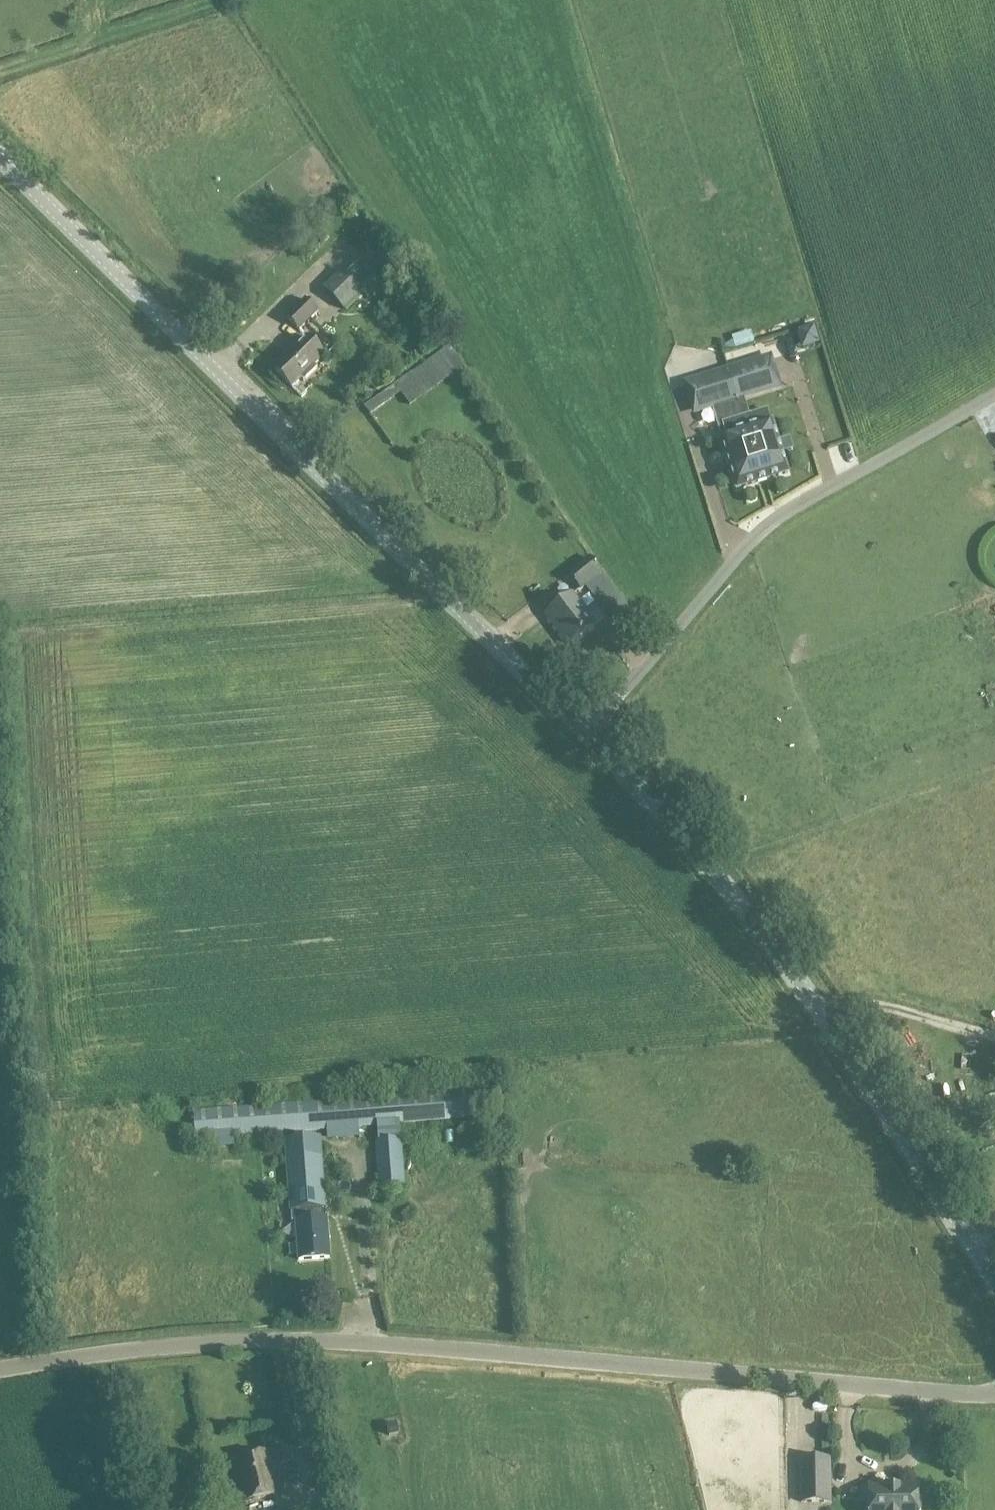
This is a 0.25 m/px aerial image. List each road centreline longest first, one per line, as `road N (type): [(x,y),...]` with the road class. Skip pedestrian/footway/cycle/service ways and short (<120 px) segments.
road 1 (unclassified): [(0,1371),(268,1340),(384,1342),(994,1396)]
road 2 (tertiary): [(586,737),(0,161)]
road 3 (tertiary): [(965,1241),(802,983),(586,737)]
road 4 (unclassified): [(586,737),(773,521),(994,397)]

